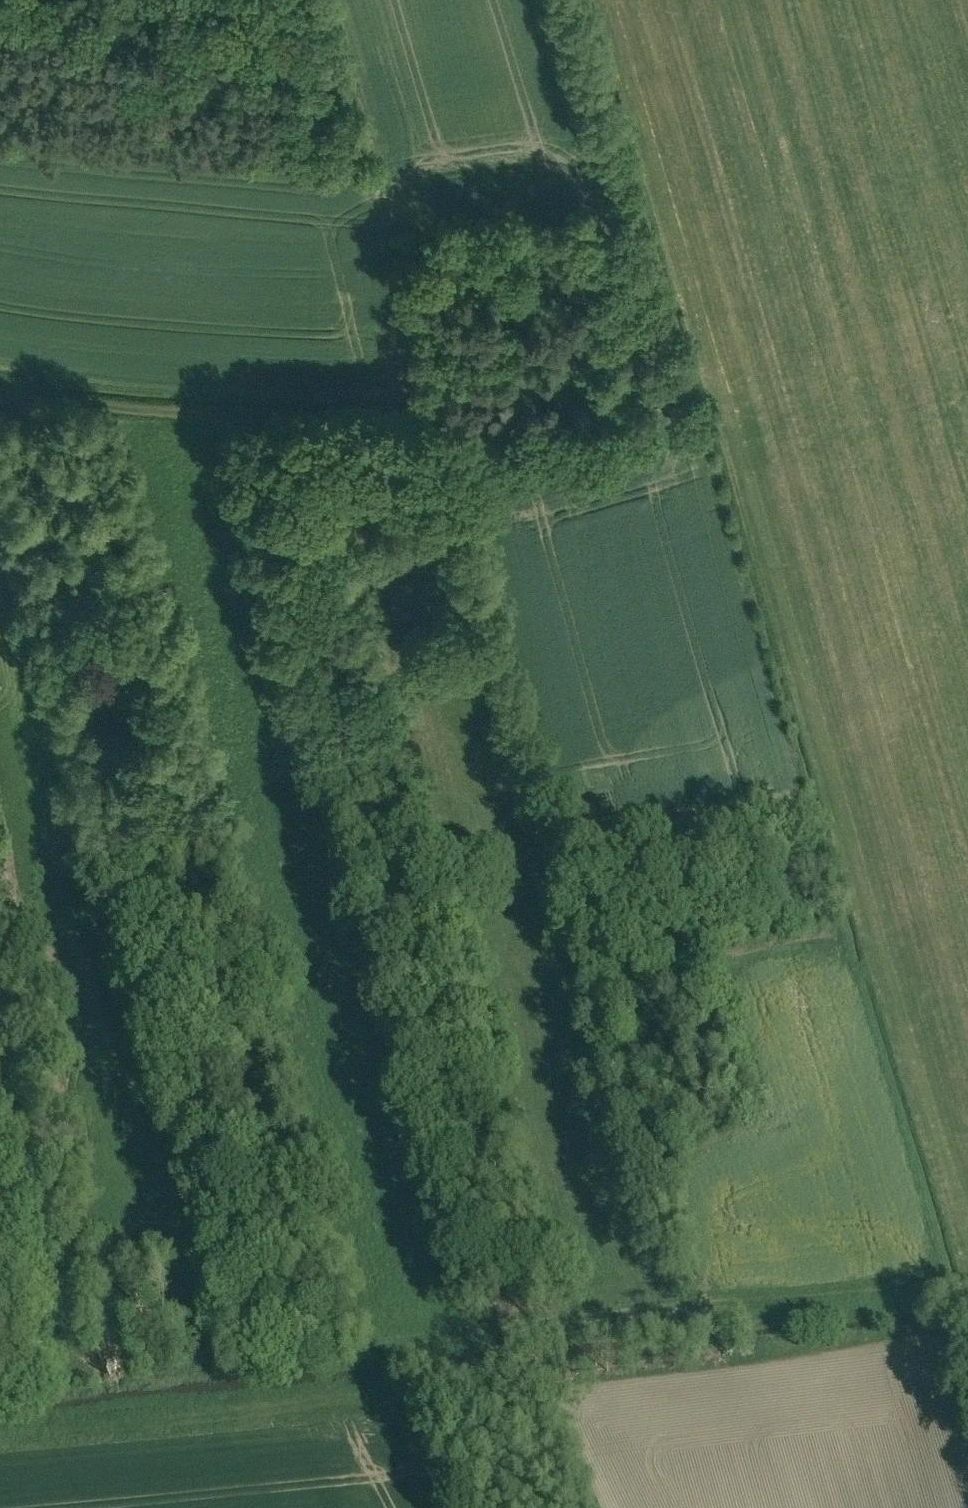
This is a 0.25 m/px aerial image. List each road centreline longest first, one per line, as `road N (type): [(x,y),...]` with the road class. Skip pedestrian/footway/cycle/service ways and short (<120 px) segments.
road 1 (track): [(967,1290),(521,1325)]
road 2 (track): [(434,415),(226,418),(0,402)]

